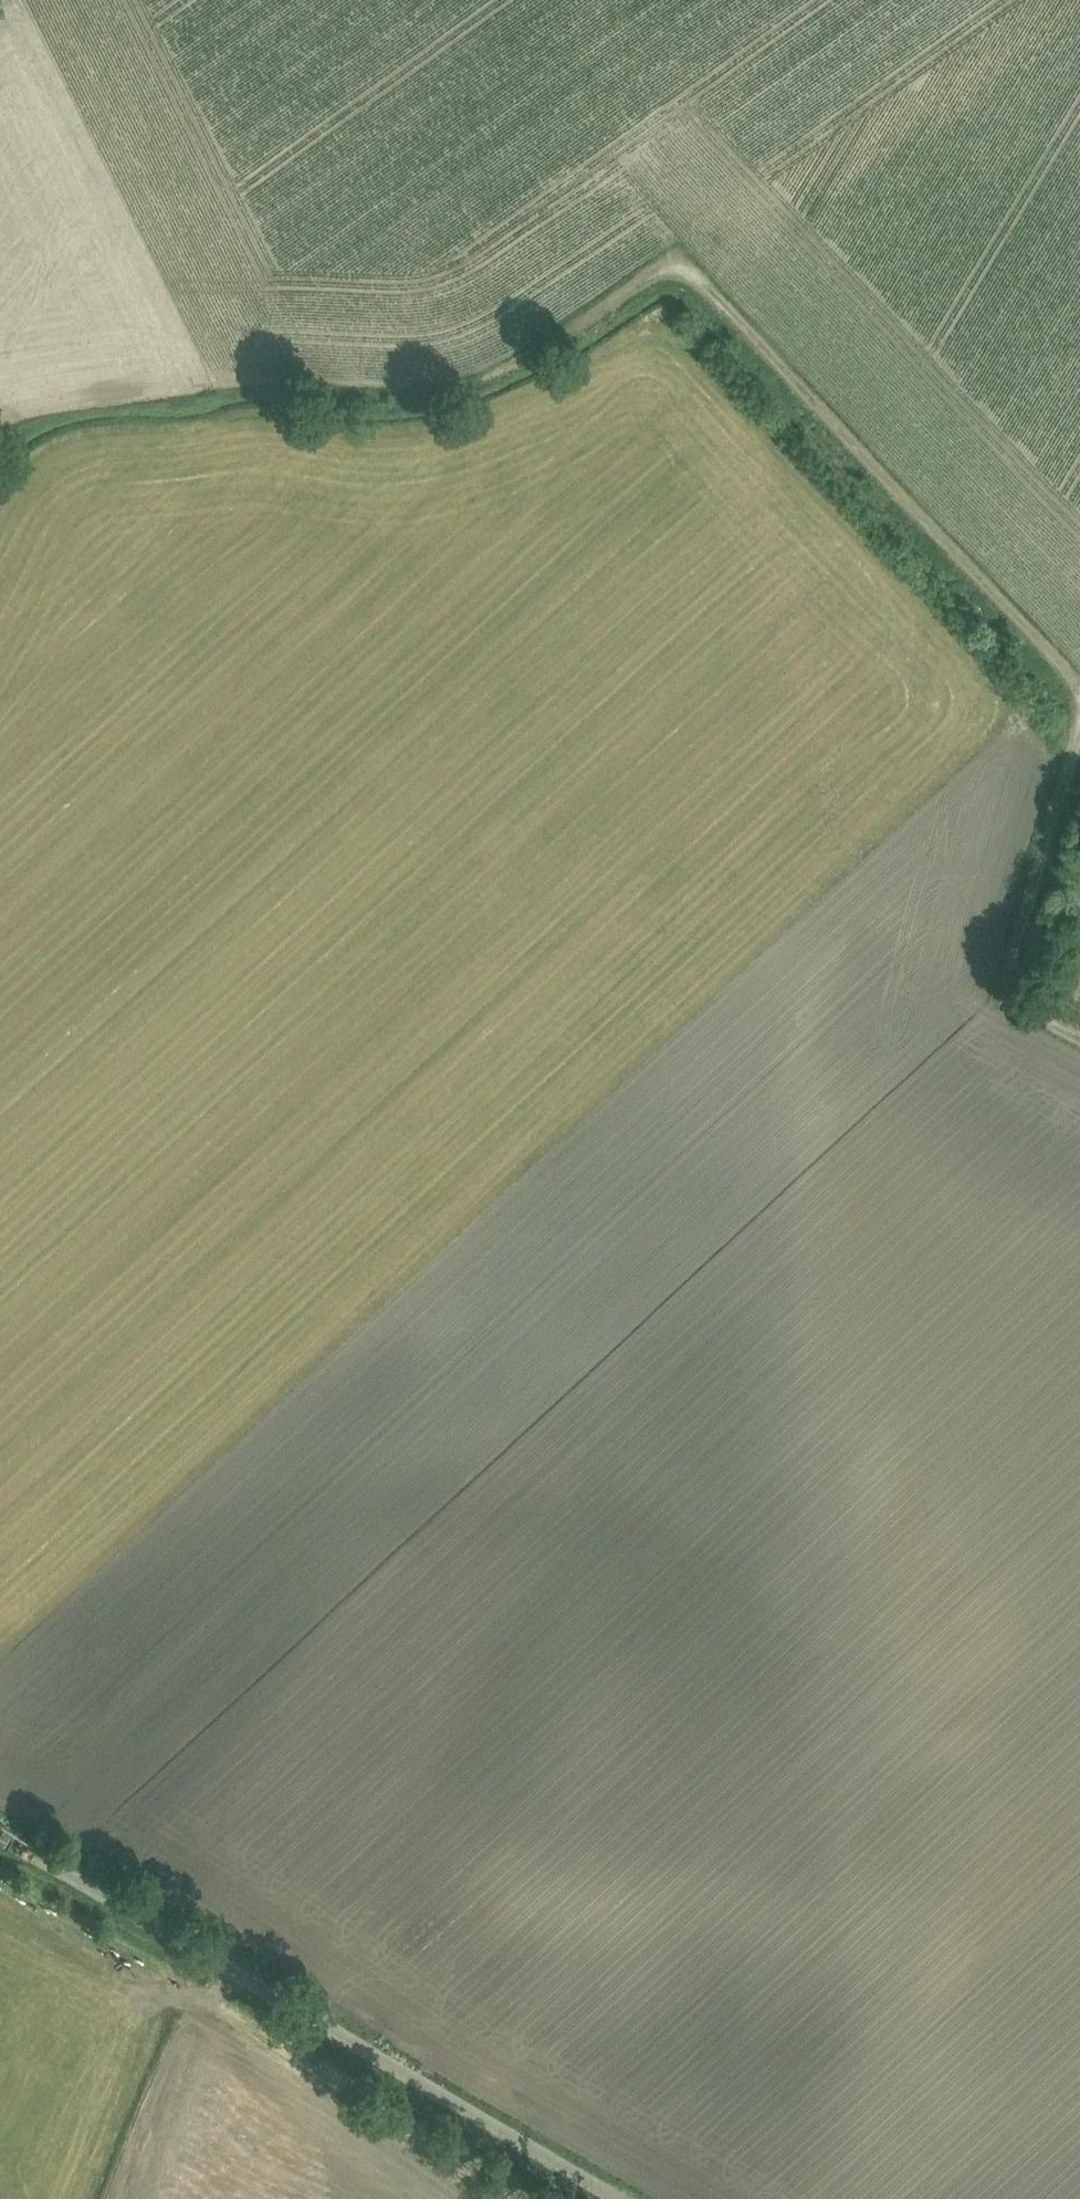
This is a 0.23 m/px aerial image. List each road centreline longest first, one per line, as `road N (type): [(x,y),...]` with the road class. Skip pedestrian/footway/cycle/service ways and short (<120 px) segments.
road 1 (track): [(614,2198),(0,1834)]
road 2 (track): [(1079,704),(1075,685),(698,271),(679,267),(583,328)]
road 3 (track): [(1079,1039),(1032,1012),(1015,979),(1079,735)]

